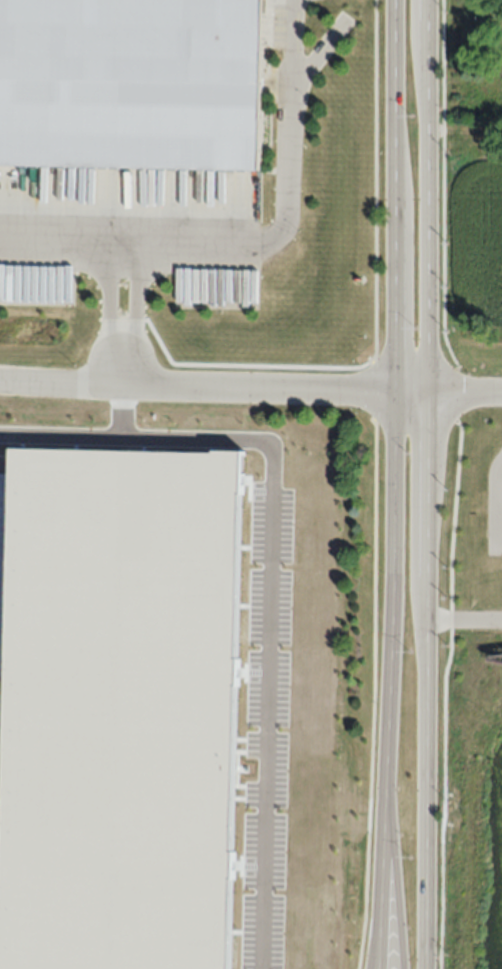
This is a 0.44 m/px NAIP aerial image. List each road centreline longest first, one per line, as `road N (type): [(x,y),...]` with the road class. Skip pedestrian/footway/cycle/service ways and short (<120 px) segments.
road 1 (secondary): [(393,0),(393,389),(377,968)]
road 2 (secondary): [(422,968),(426,0)]
road 3 (residential): [(501,391),(164,386),(120,363)]
road 4 (trunk): [(383,770),(405,968)]

